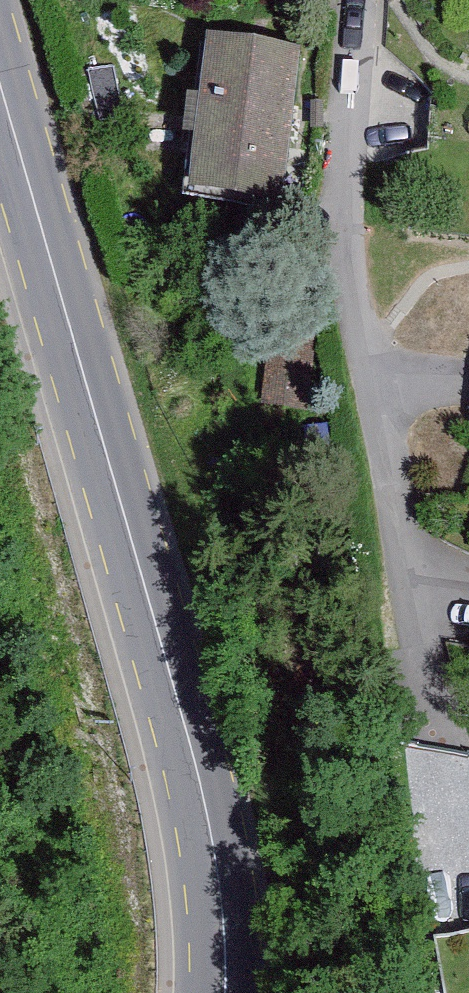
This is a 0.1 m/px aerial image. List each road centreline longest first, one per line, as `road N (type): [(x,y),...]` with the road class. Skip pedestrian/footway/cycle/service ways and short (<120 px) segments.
road 1 (secondary): [(0,62),(198,744),(220,860),(229,992)]
road 2 (residential): [(357,0),(346,150),(361,313),(468,851)]

